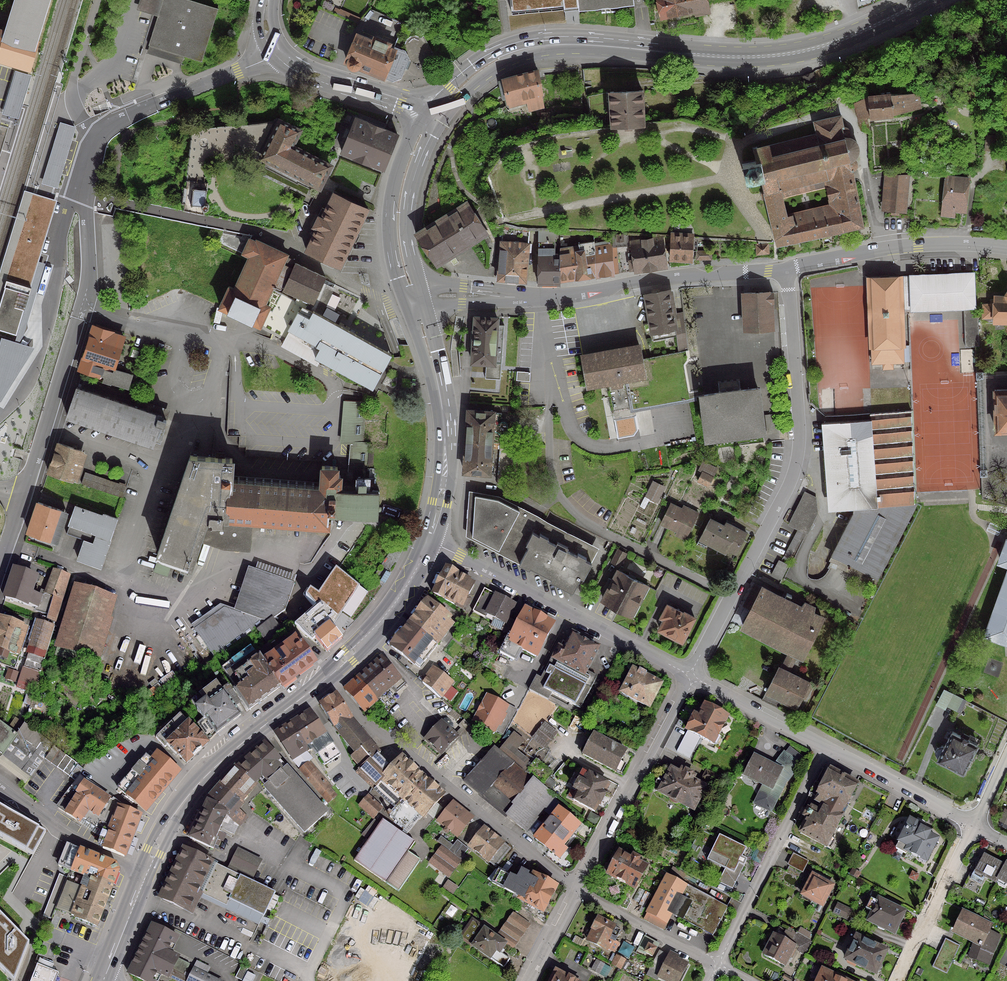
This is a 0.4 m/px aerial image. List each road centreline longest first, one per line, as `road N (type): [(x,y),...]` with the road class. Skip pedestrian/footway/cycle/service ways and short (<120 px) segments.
road 1 (primary): [(430,116),(471,76),(524,48),(778,57),(848,39),(929,0)]
road 2 (residential): [(788,269),(796,460),(689,675)]
road 3 (tertiary): [(413,299),(548,298),(658,277),(788,269)]
road 4 (residential): [(329,676),(359,716),(575,890)]
road 5 (residential): [(689,675),(428,540)]
road 6 (primary): [(329,676),(203,778),(146,870)]
road 7 (primary): [(413,299),(444,407),(443,482),(428,540)]
road 8 (residential): [(827,748),(717,967)]
road 9 (residential): [(689,675),(575,890)]
road 10 (residential): [(129,117),(98,135),(79,193),(89,278),(78,319)]
road 11 (tertiary): [(788,269),(917,246),(1006,248)]
road 12 (primary): [(430,116),(400,201),(399,246),(413,299)]
road 13 (residential): [(78,319),(22,496)]
road 14 (residential): [(974,826),(899,980)]
road 15 (primary): [(428,540),(393,605),(329,676)]
road 16 (secondary): [(276,54),(302,72),(430,116)]
road 17 (residential): [(0,791),(70,839),(146,870)]
road 18 (residential): [(974,826),(827,748)]
road 19 (residential): [(575,890),(717,967)]
road 20 (residential): [(276,54),(129,117)]
road 21 (residential): [(827,748),(689,675)]

